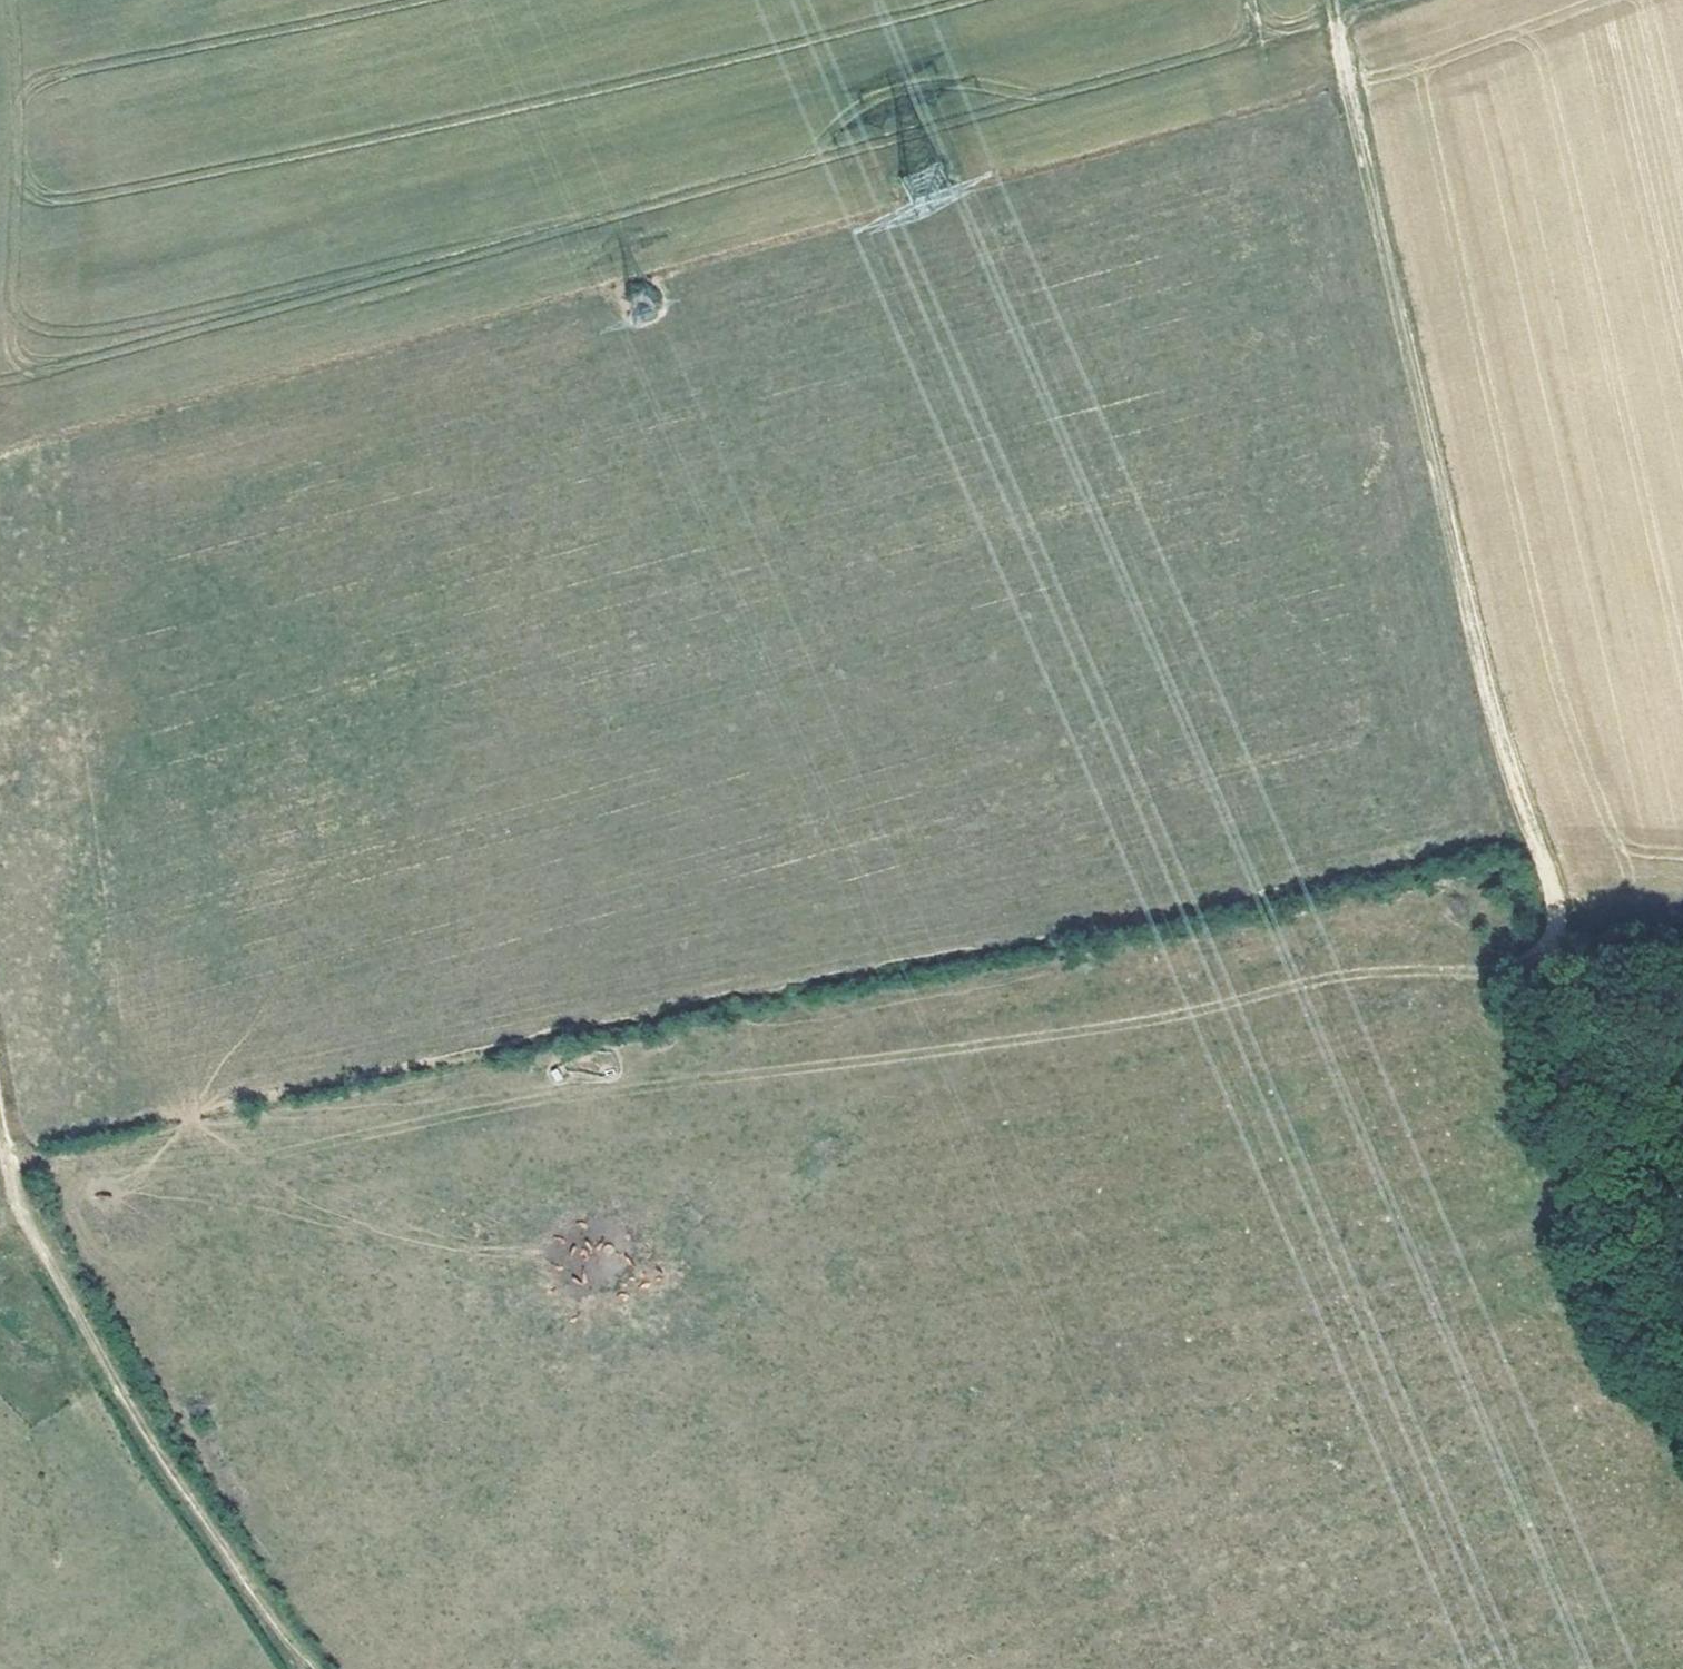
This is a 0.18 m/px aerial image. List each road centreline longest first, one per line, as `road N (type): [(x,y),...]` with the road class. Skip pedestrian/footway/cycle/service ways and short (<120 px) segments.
road 1 (track): [(0,1124),(73,1289),(306,1668)]
road 2 (track): [(1319,0),(1327,42),(1431,0)]

